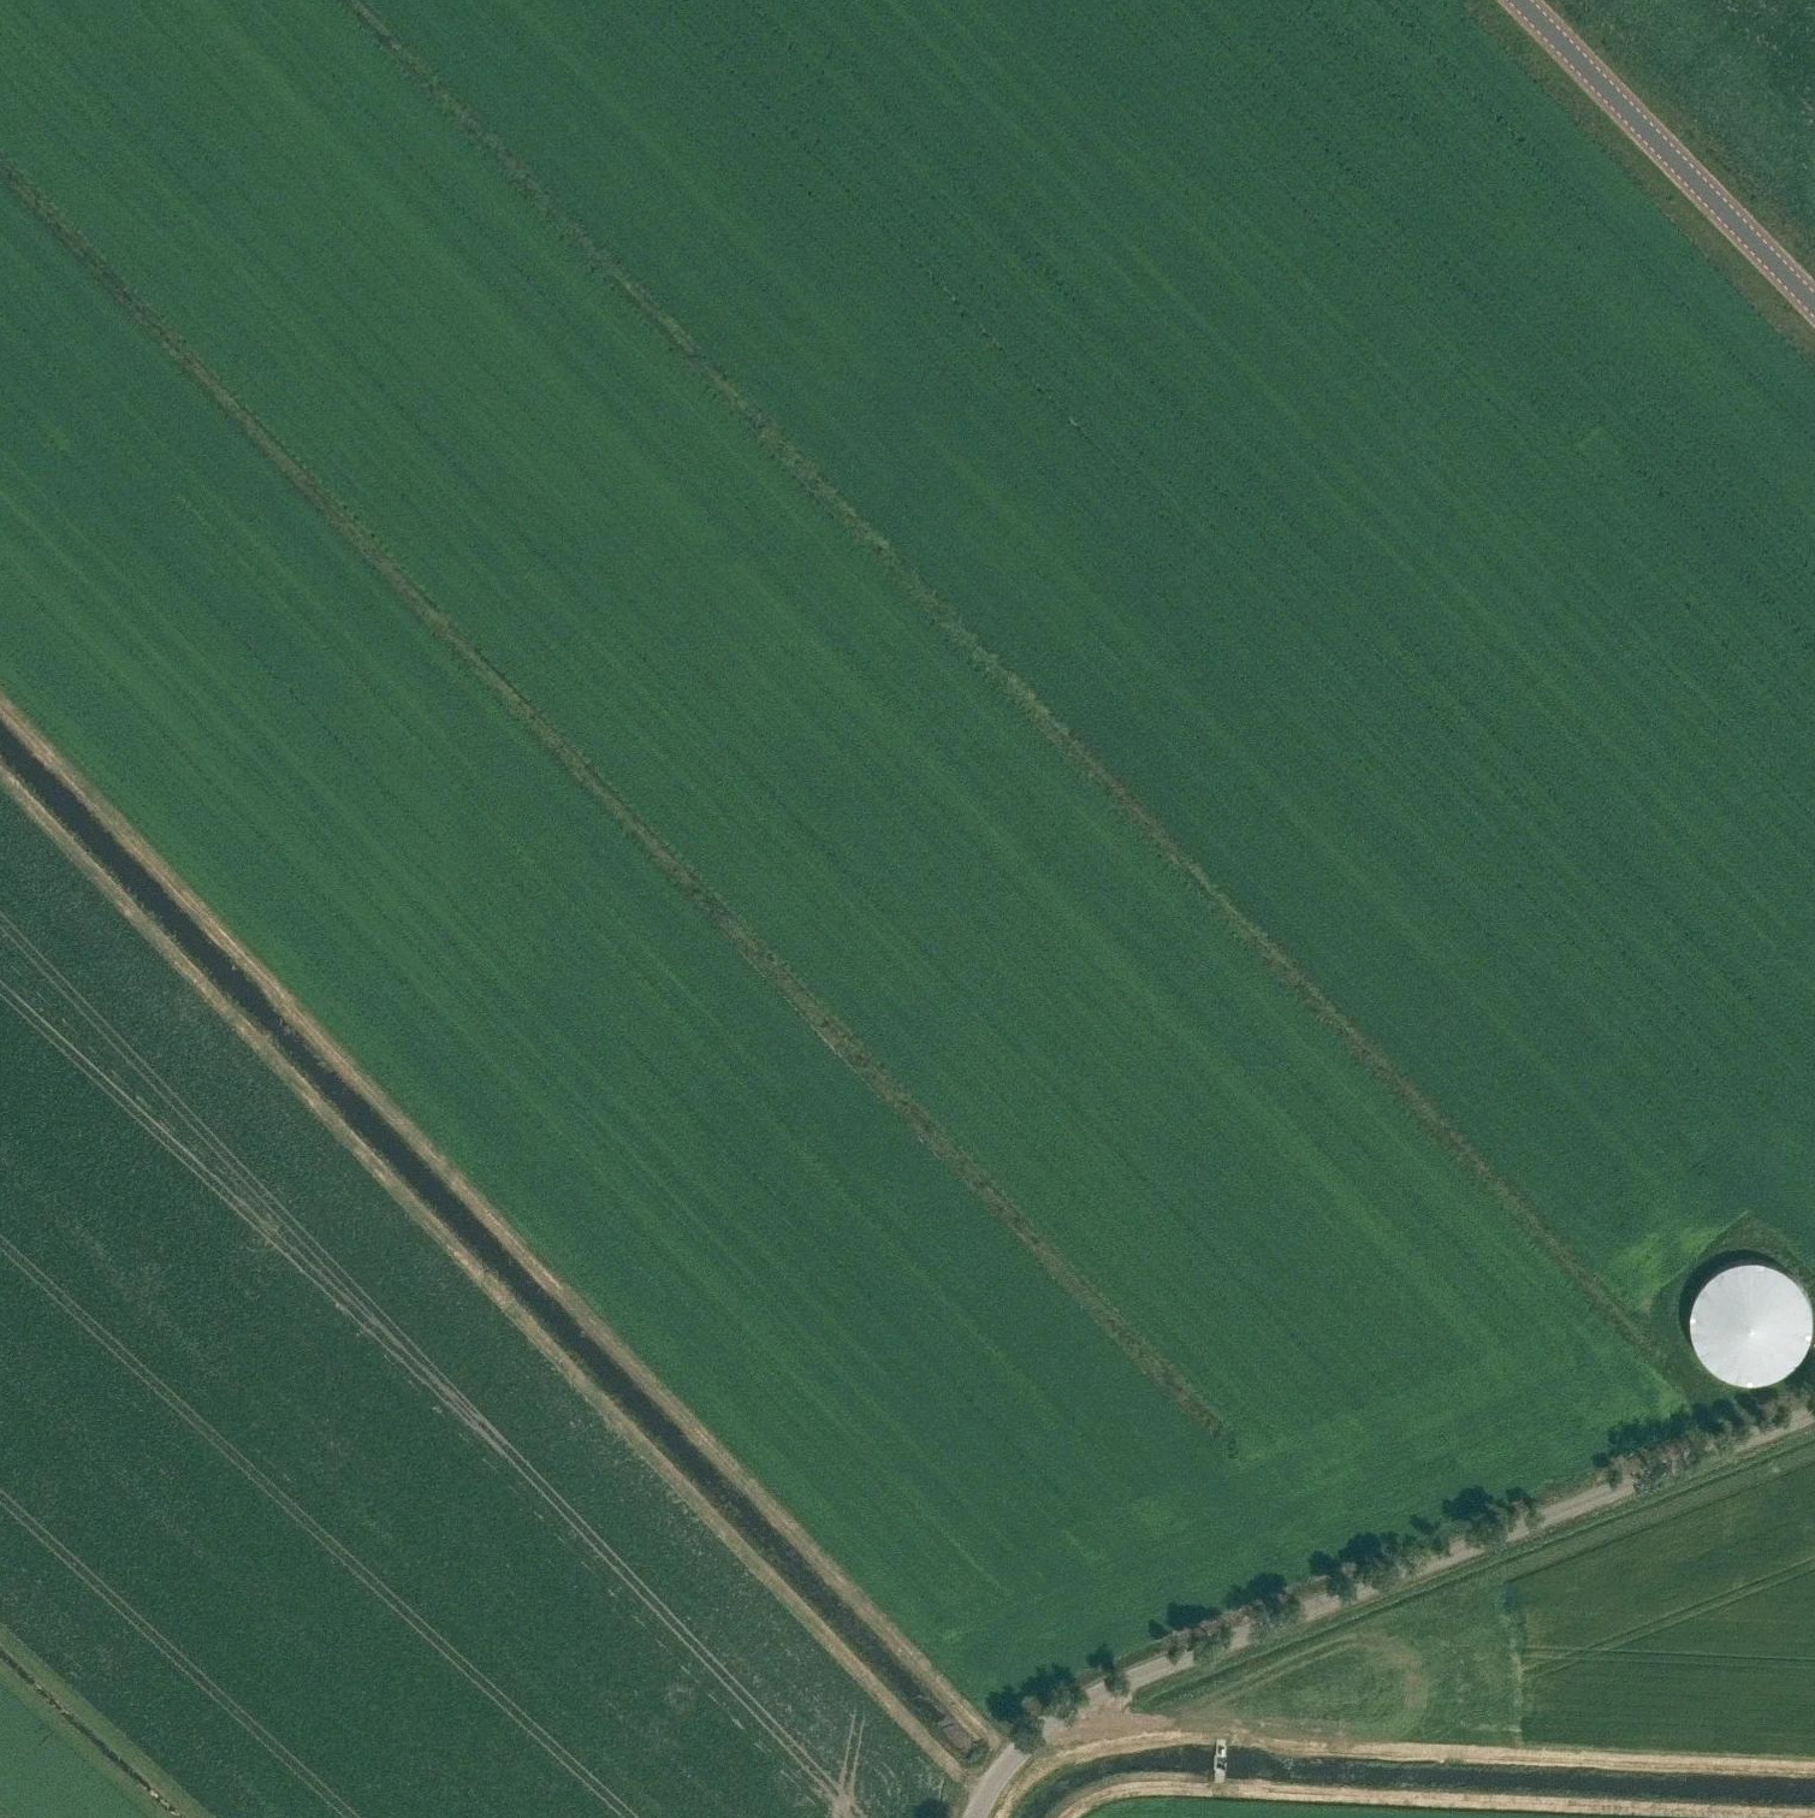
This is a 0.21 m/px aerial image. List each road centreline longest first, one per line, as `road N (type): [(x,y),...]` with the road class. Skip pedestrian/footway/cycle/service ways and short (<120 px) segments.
road 1 (unclassified): [(969,1817),(987,1781),(1091,1688),(1814,1408)]
road 2 (secondary): [(1814,307),(1517,0)]

